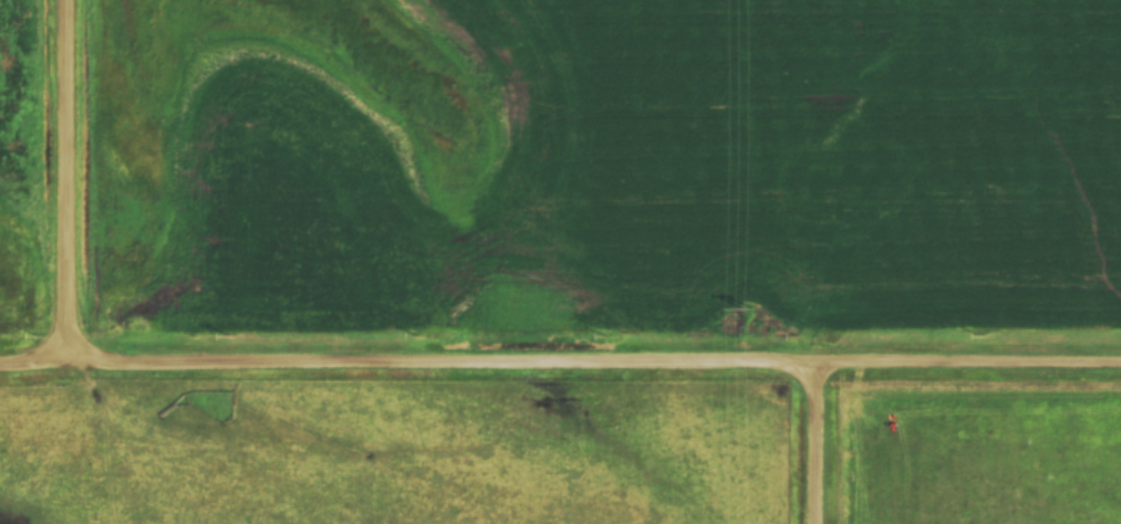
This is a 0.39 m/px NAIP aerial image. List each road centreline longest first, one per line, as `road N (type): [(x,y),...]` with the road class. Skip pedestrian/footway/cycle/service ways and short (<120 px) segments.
road 1 (track): [(1120,379),(788,381),(0,365)]
road 2 (residential): [(71,365),(69,0)]
road 3 (residential): [(788,523),(788,381)]

